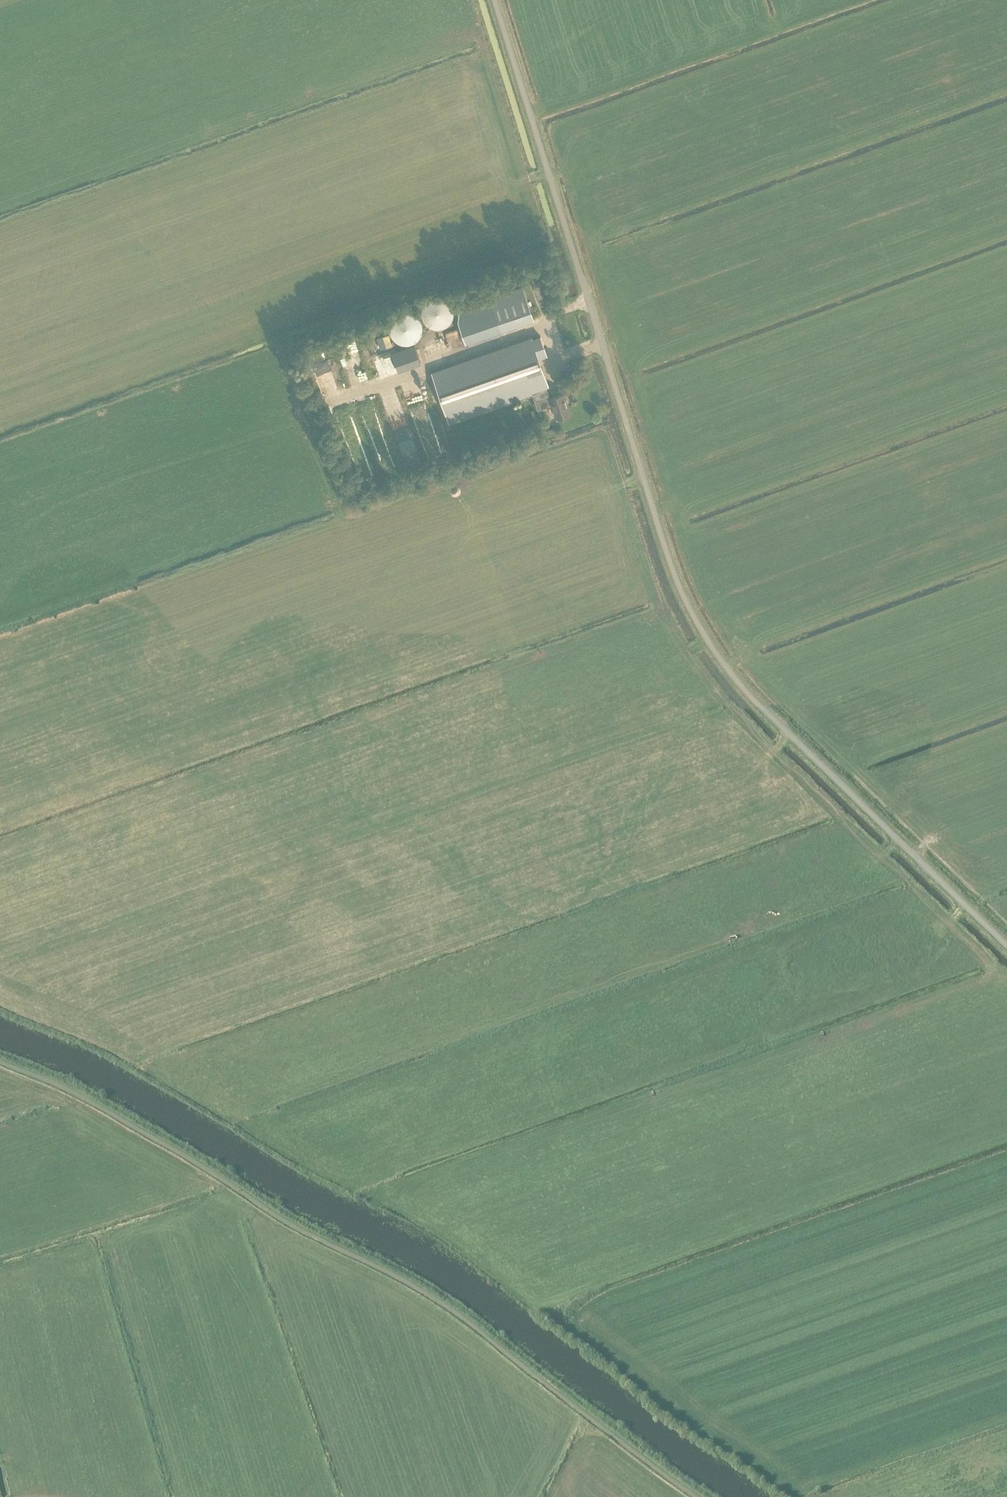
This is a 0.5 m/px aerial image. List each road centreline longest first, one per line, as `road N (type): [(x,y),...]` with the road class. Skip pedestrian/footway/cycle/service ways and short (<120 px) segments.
road 1 (unclassified): [(1006,948),(702,640),(609,378),(493,0)]

